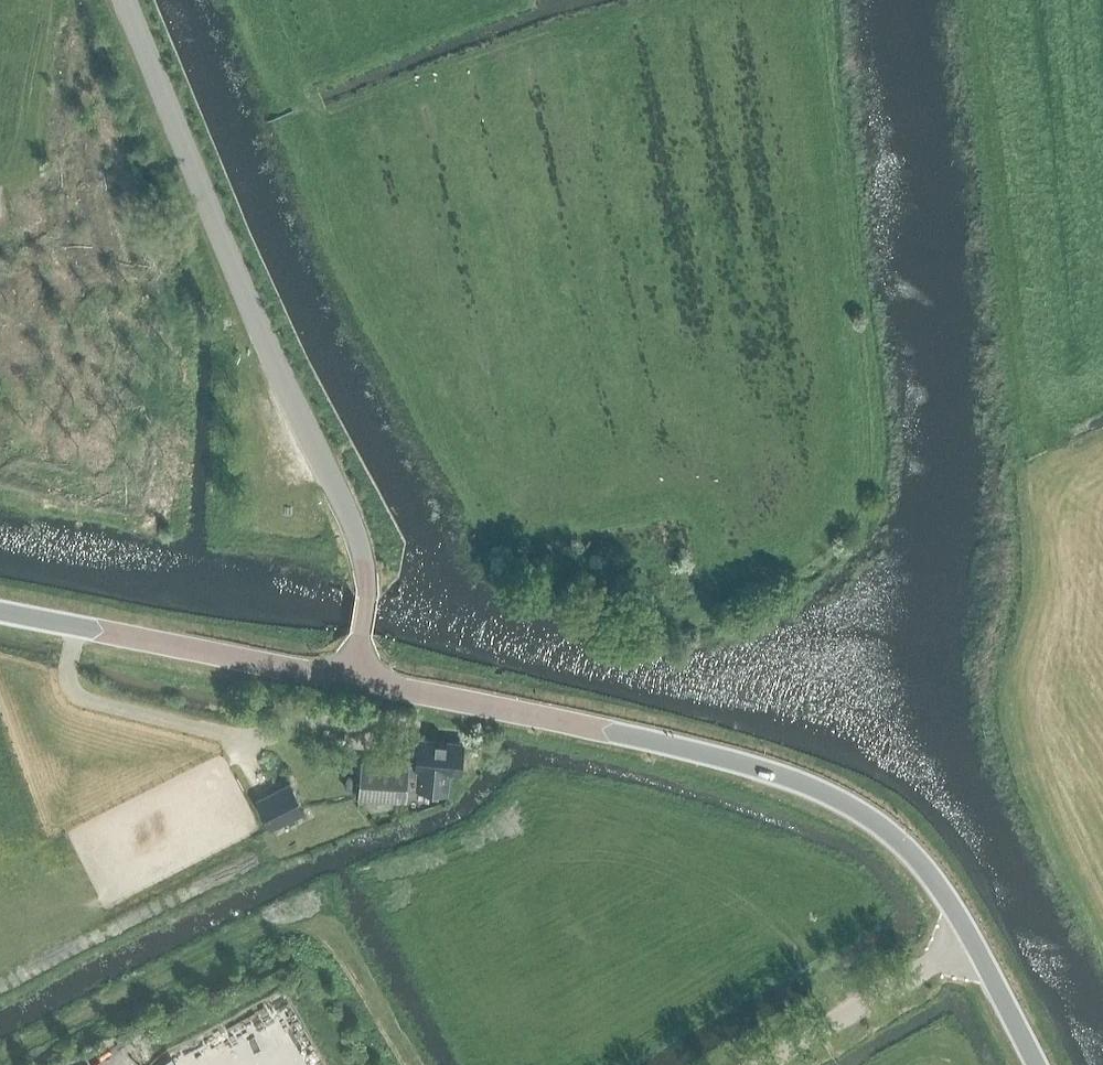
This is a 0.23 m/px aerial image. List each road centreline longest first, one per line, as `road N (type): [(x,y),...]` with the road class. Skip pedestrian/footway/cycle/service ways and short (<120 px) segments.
road 1 (secondary): [(1036,1064),(934,880),(848,805),(792,779),(654,741),(353,681)]
road 2 (tertiary): [(353,681),(367,592),(355,532),(255,322),(124,0)]
road 3 (secondary): [(353,681),(0,612)]

